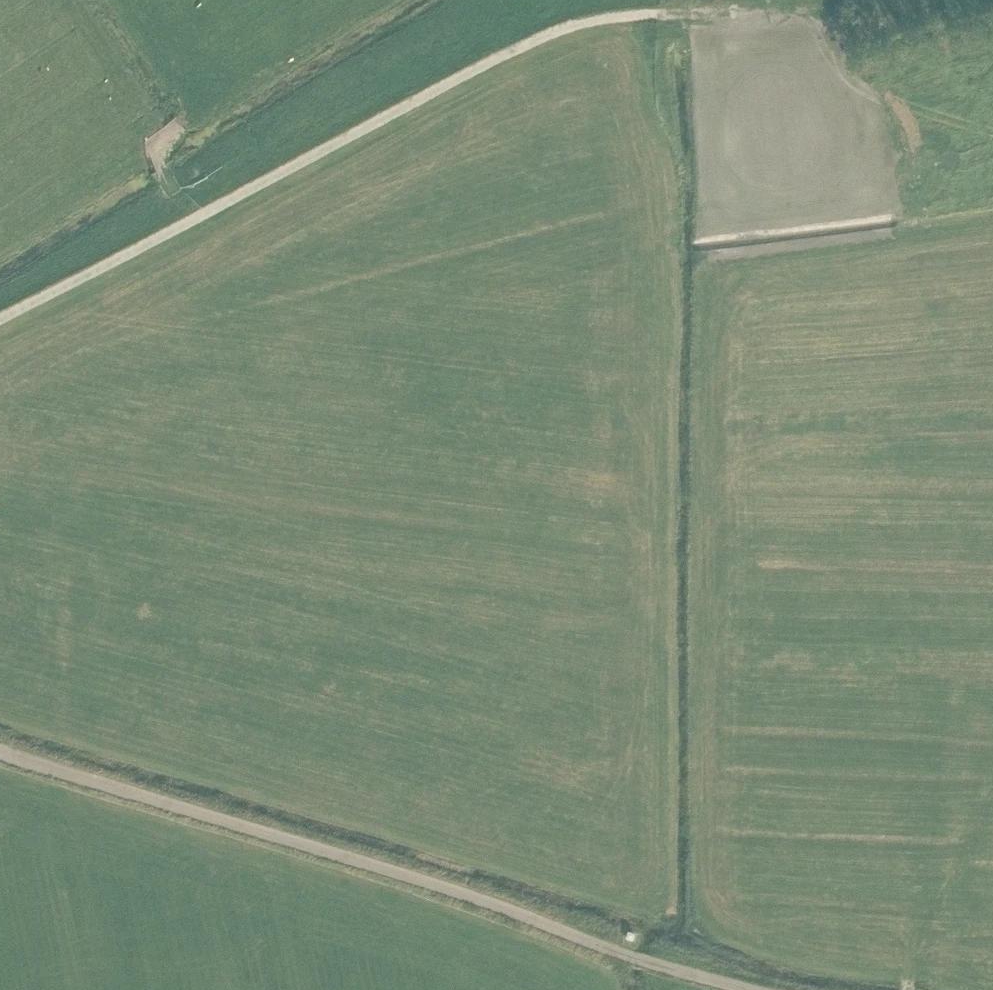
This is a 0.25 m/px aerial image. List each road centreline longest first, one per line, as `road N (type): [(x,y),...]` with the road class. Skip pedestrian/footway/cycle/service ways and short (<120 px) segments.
road 1 (unclassified): [(751,989),(634,959),(409,875),(0,757)]

